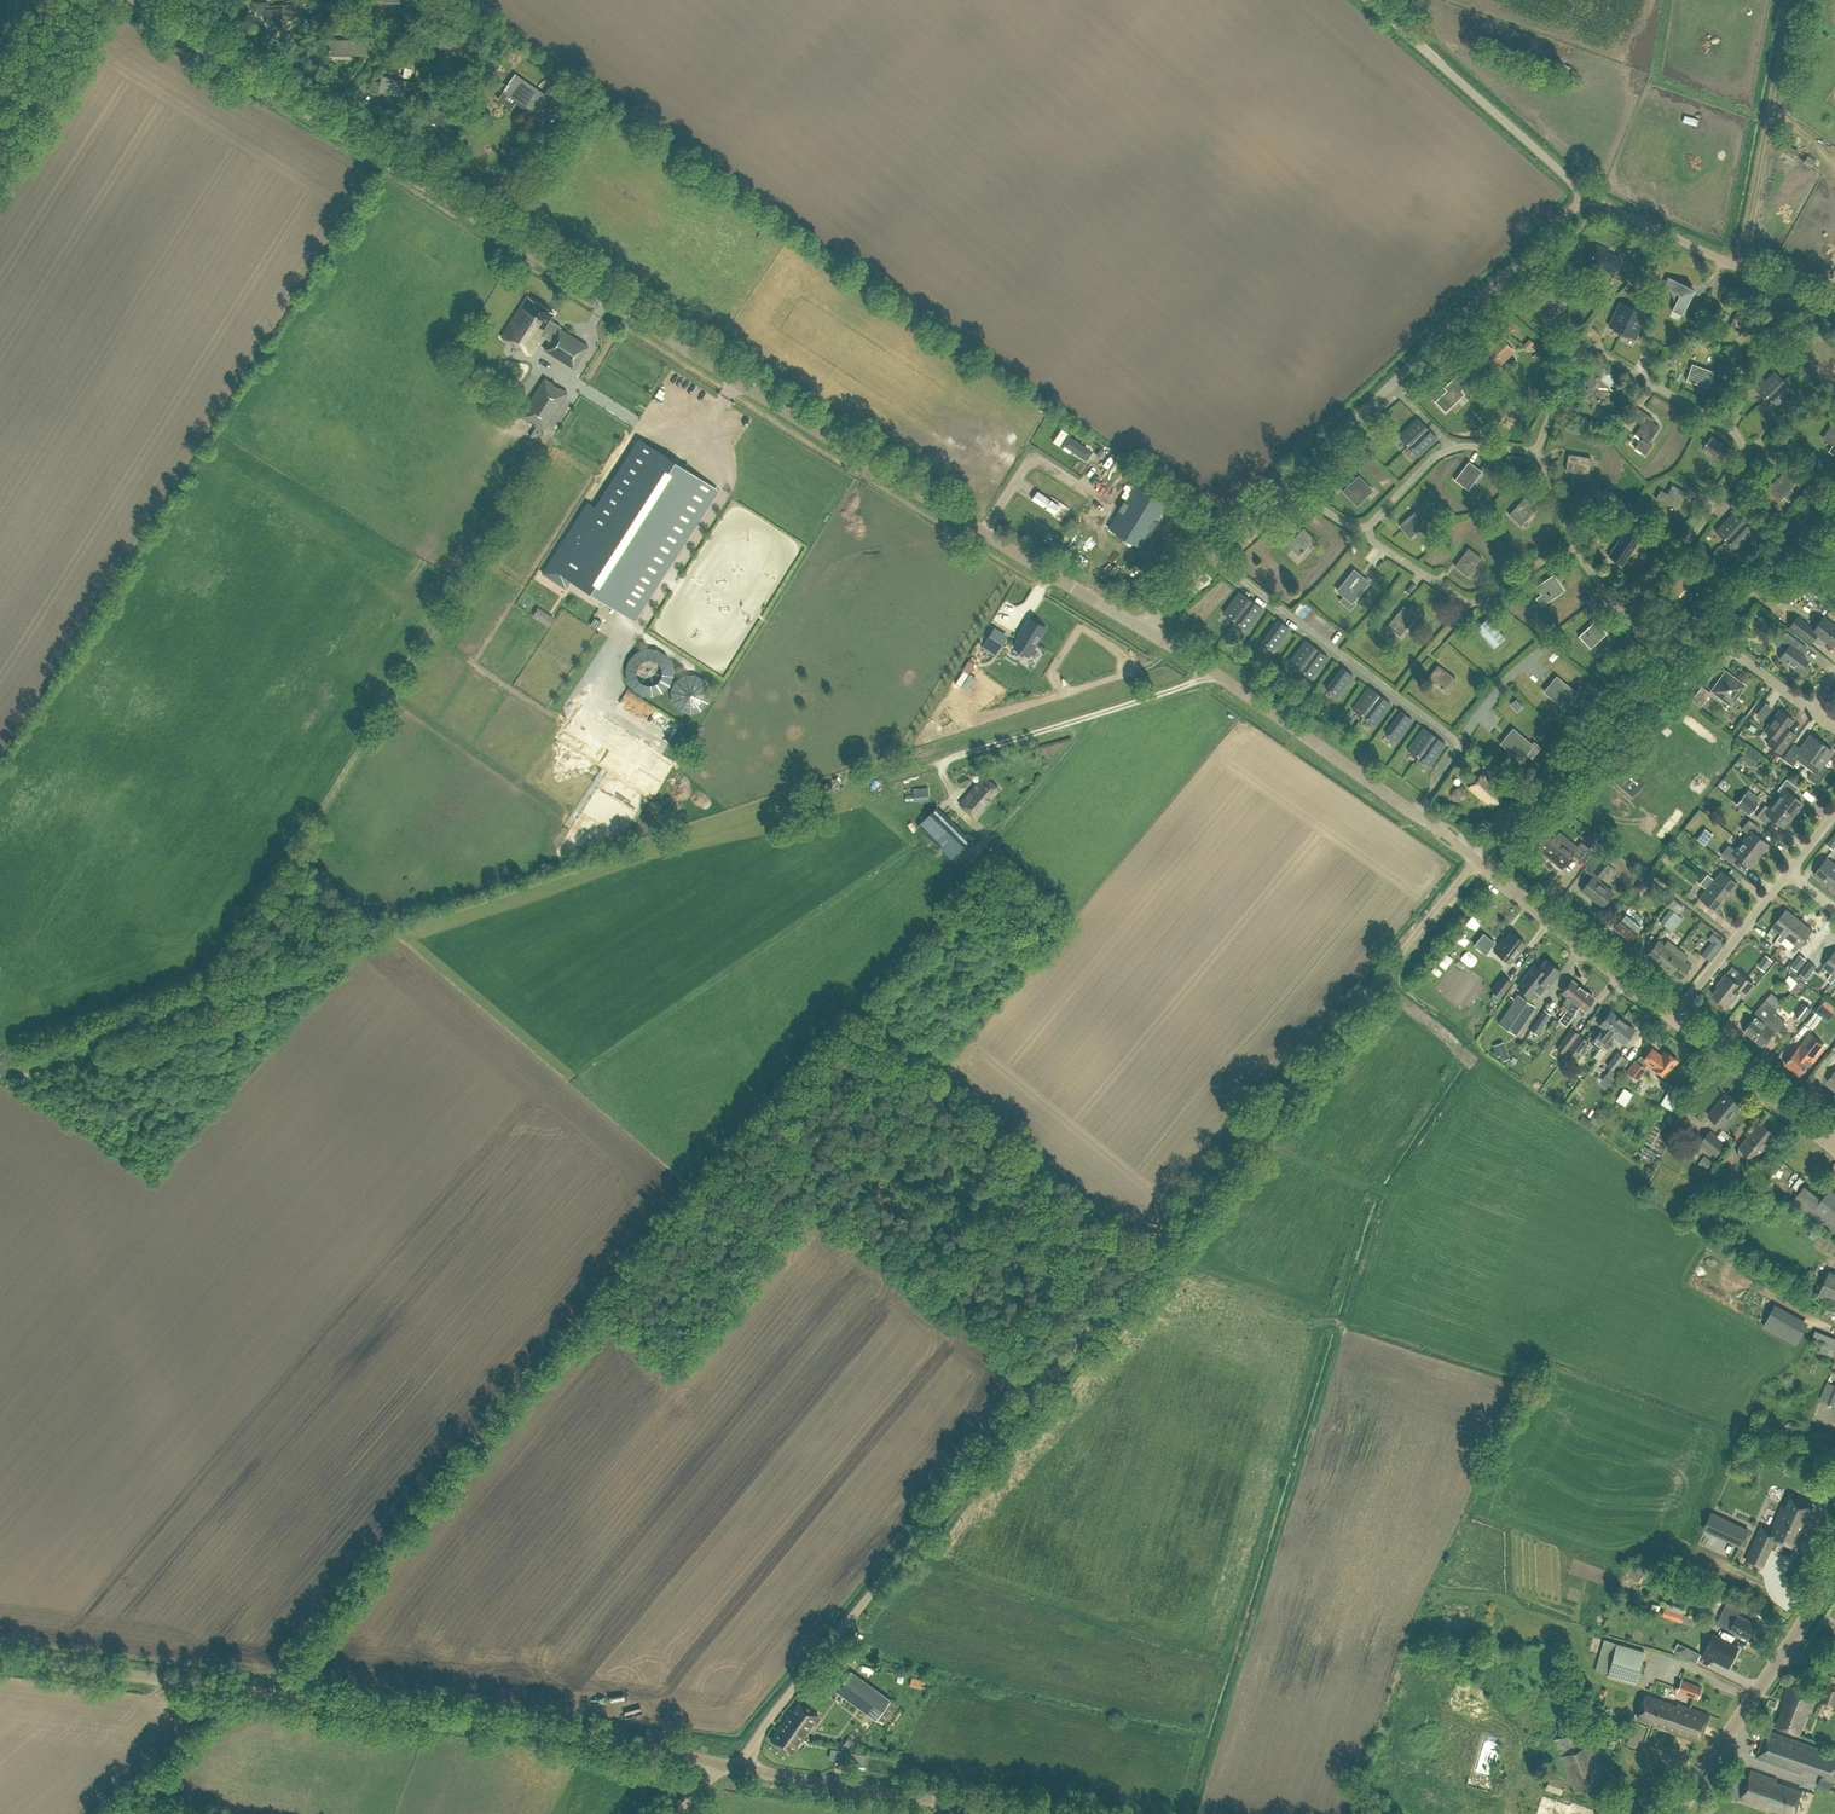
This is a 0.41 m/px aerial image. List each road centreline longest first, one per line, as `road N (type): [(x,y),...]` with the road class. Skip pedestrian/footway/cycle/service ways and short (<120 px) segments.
road 1 (unclassified): [(1138,626),(128,0)]
road 2 (track): [(723,1768),(742,1757),(1476,861)]
road 3 (unclassified): [(0,1663),(481,1724),(723,1768)]
road 4 (unclassified): [(1587,193),(1138,626)]
road 5 (residential): [(1476,861),(1696,634),(1834,508)]
road 6 (unclassified): [(1476,861),(1138,626)]
road 7 (track): [(1214,674),(949,758),(942,769),(953,792)]
road 8 (unclassified): [(1587,193),(1397,22),(1399,0)]
road 9 (unclassified): [(1834,304),(1587,193)]
road 10 (track): [(1737,261),(1792,0)]
road 11 (unclassified): [(983,1811),(723,1768)]
road 12 (unclassified): [(1673,1018),(1476,861)]
road 13 (unclassified): [(1830,1145),(1673,1018)]
road 14 (tertiary): [(1672,1813),(1783,1653)]
road 15 (residential): [(1673,1018),(1790,873)]

